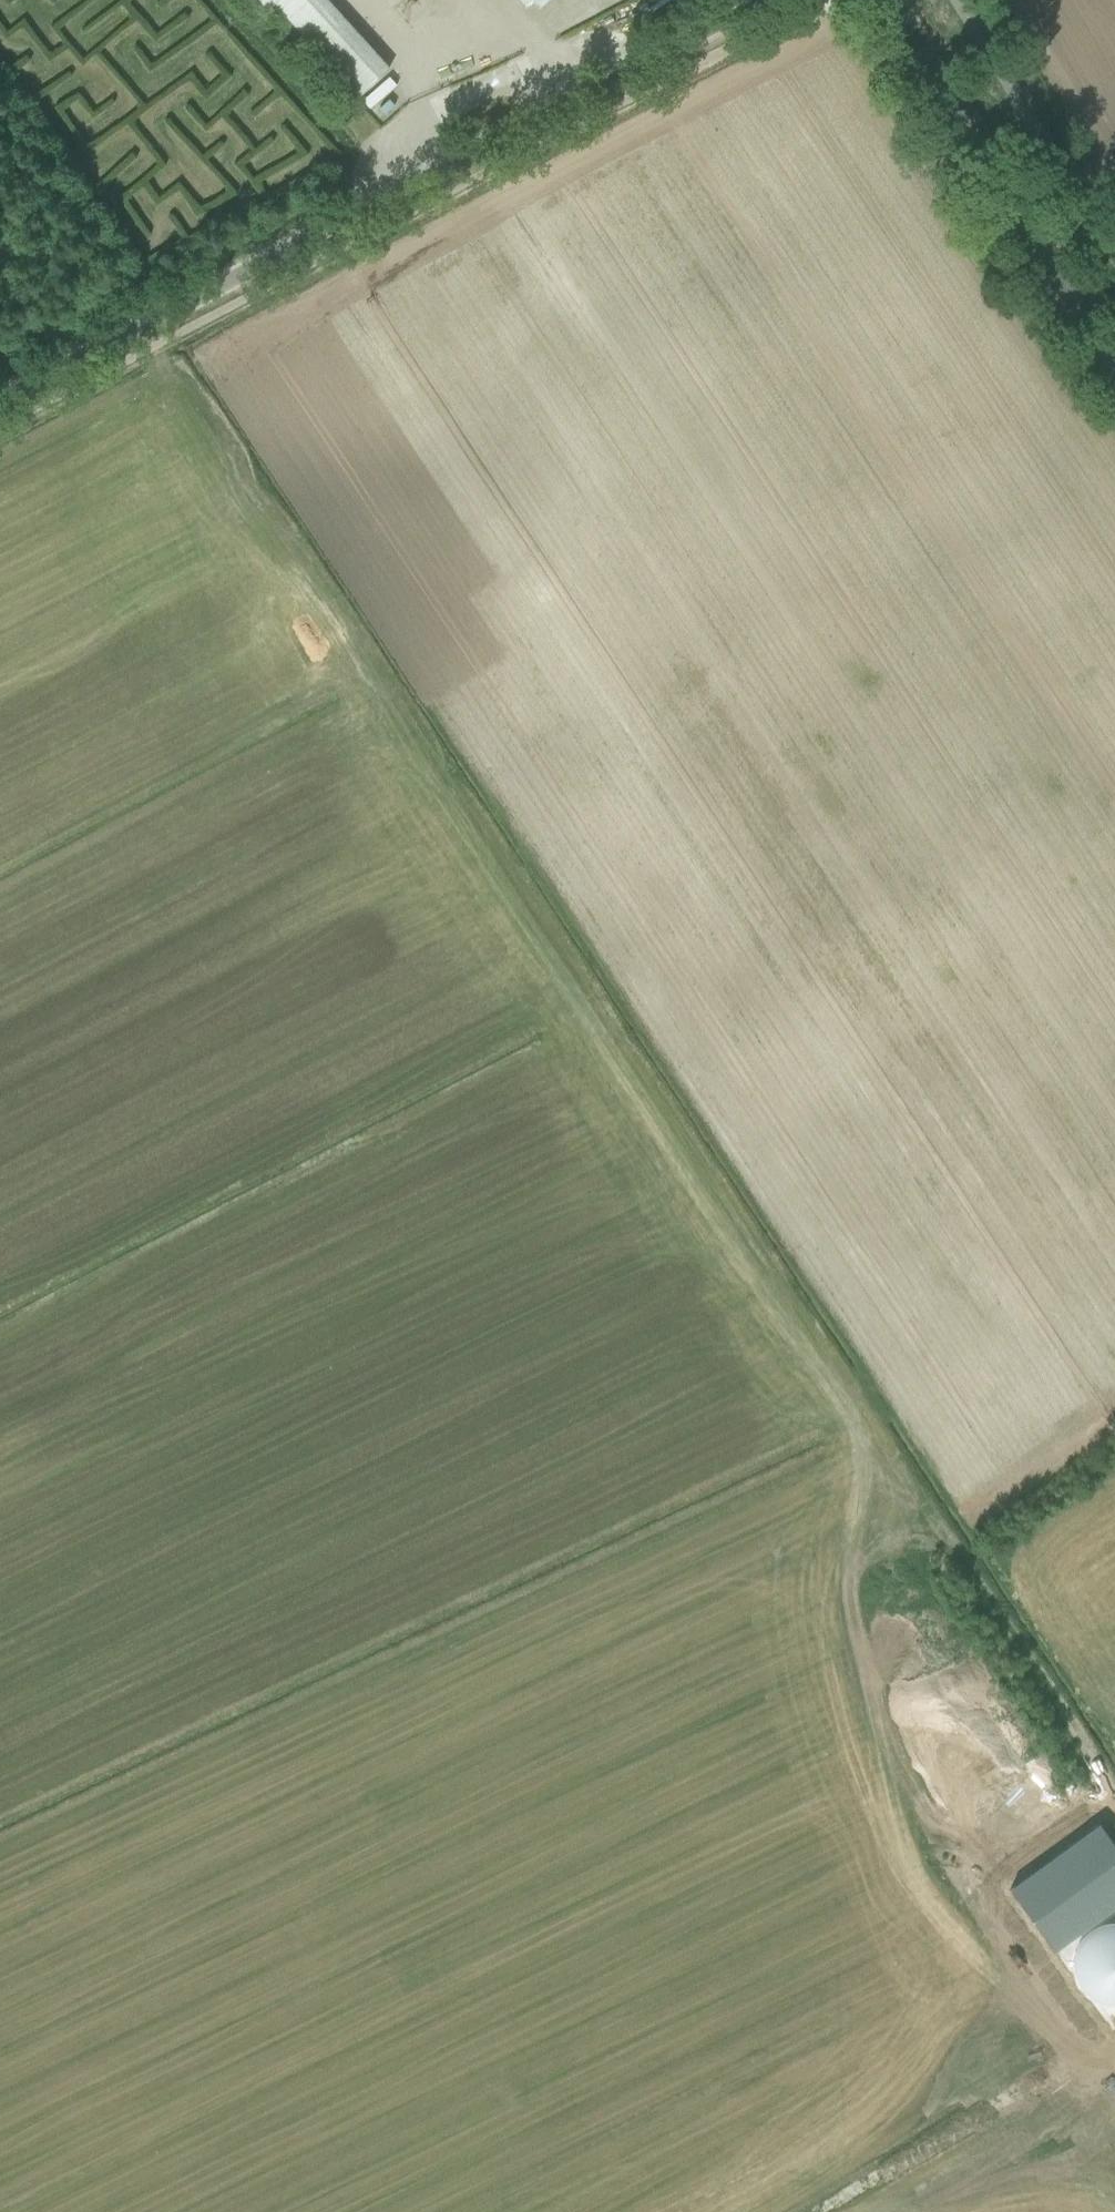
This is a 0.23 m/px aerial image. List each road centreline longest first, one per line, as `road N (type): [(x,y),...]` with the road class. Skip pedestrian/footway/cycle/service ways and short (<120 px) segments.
road 1 (unclassified): [(0,396),(765,0)]
road 2 (tertiary): [(1114,373),(885,0)]

